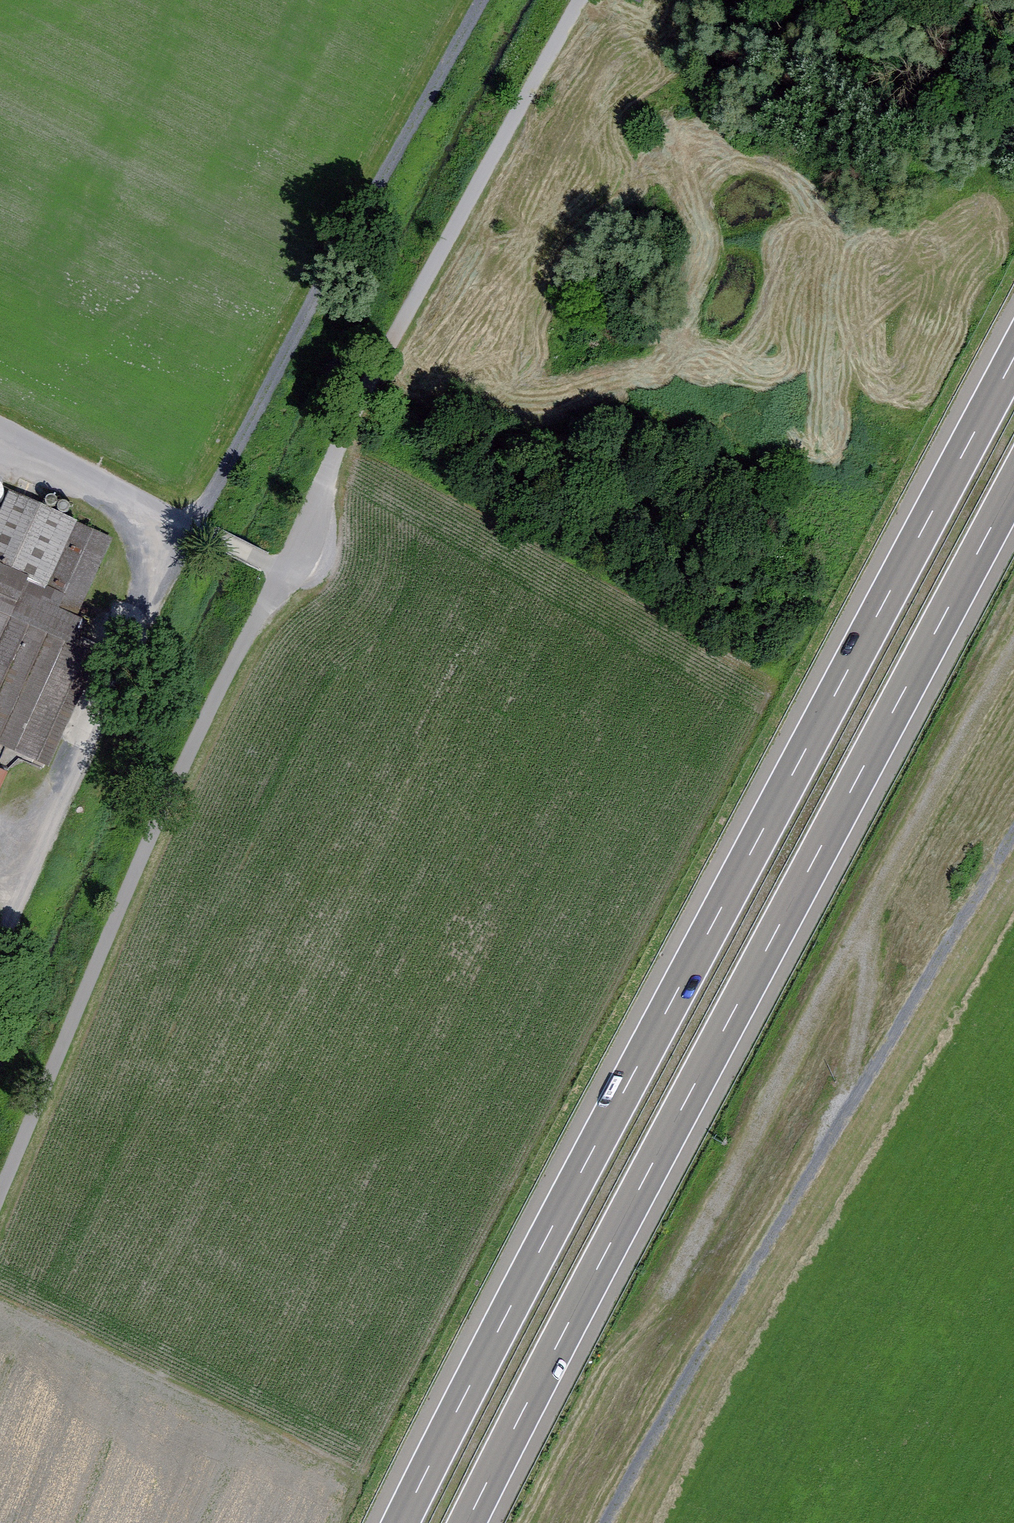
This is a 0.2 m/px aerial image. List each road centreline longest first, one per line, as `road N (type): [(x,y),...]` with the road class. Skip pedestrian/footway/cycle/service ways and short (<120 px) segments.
road 1 (motorway): [(1013,360),(401,1522)]
road 2 (motorway): [(467,1522),(1013,485)]
road 3 (track): [(0,982),(192,525),(227,474),(481,0)]
road 4 (track): [(620,1522),(1013,844)]
road 5 (track): [(282,568),(149,838),(0,1210)]
road 6 (track): [(581,0),(352,419),(282,568)]

